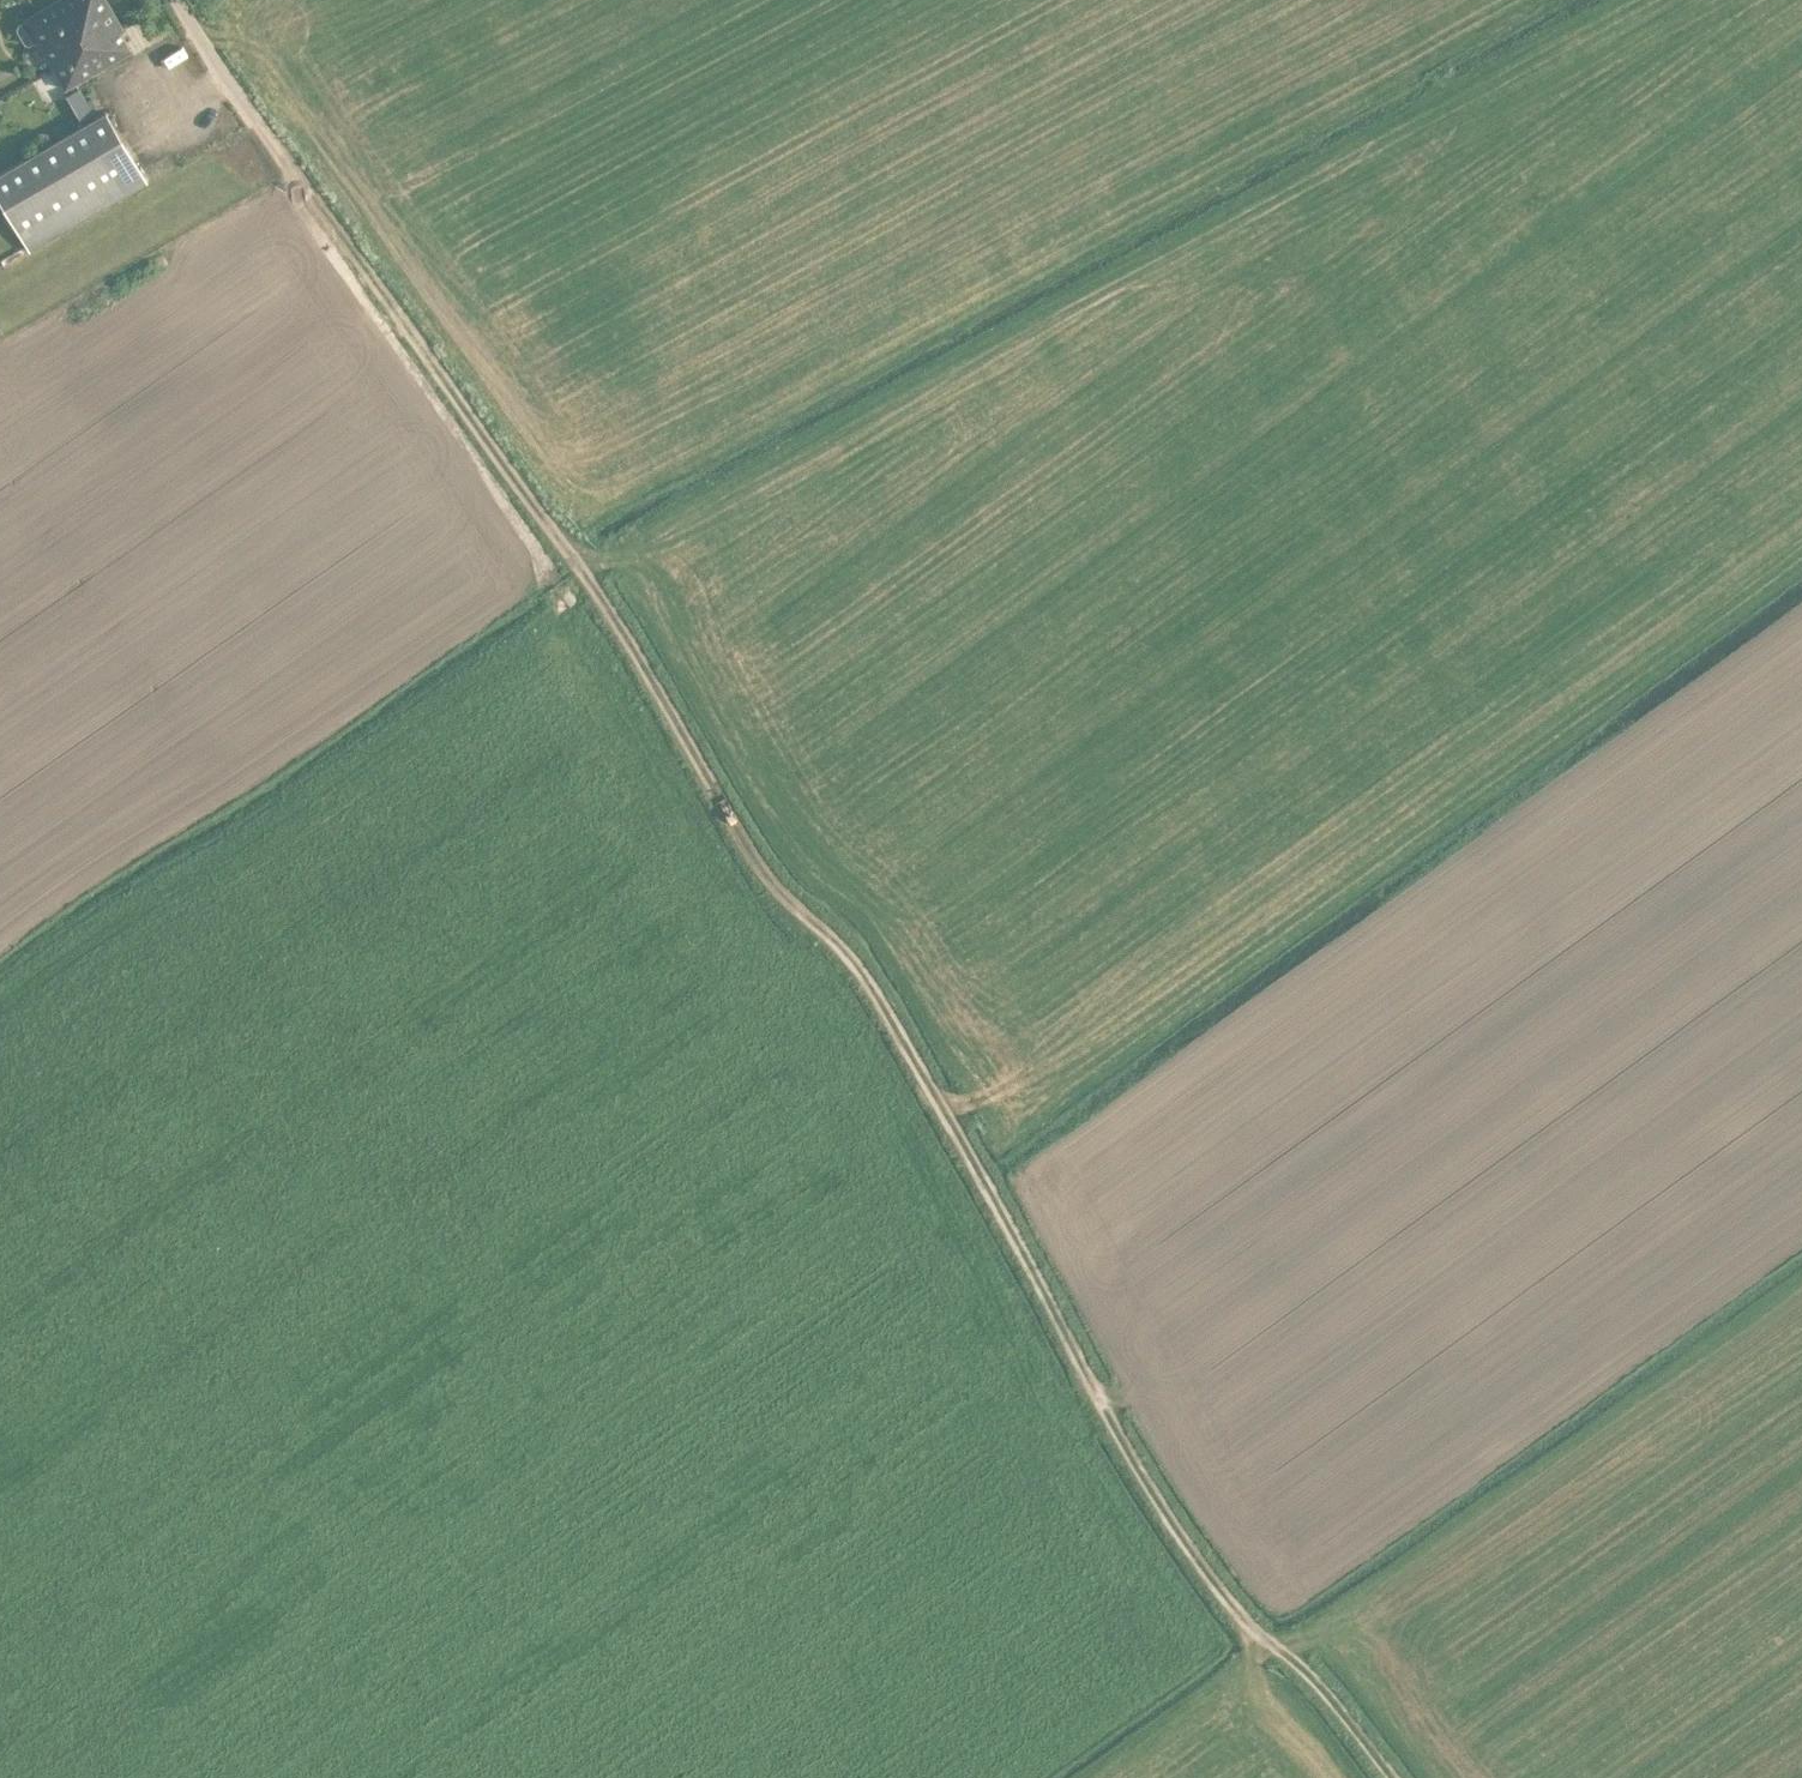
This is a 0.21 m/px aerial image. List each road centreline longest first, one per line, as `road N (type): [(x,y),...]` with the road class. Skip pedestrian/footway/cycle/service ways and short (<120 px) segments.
road 1 (track): [(1391,1777),(1295,1660),(1251,1631),(1161,1502),(844,947),(783,896),(753,855),(586,575),(177,0)]
road 2 (track): [(1333,1777),(1268,1712),(1253,1682),(1253,1632)]

